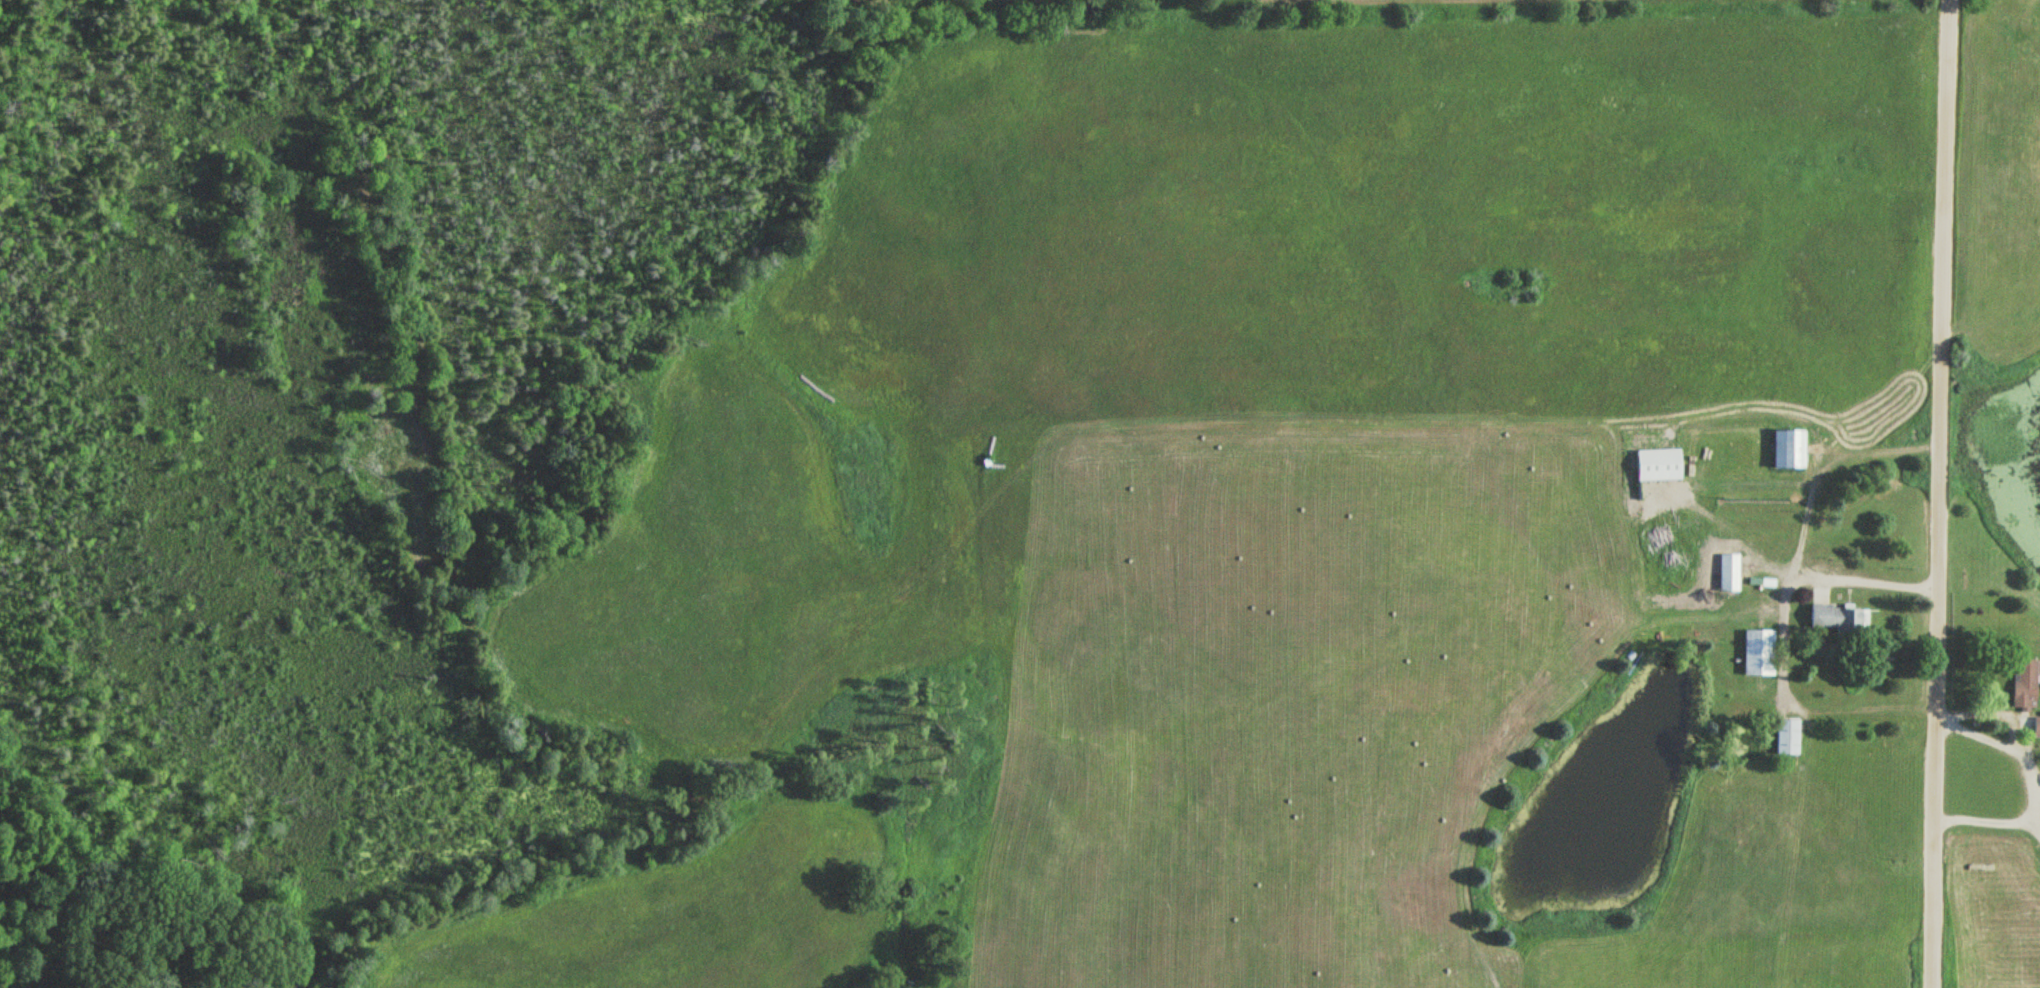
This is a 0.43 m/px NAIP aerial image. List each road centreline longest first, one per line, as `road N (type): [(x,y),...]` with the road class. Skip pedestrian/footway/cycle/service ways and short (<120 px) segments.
road 1 (residential): [(1937,987),(1952,0)]

